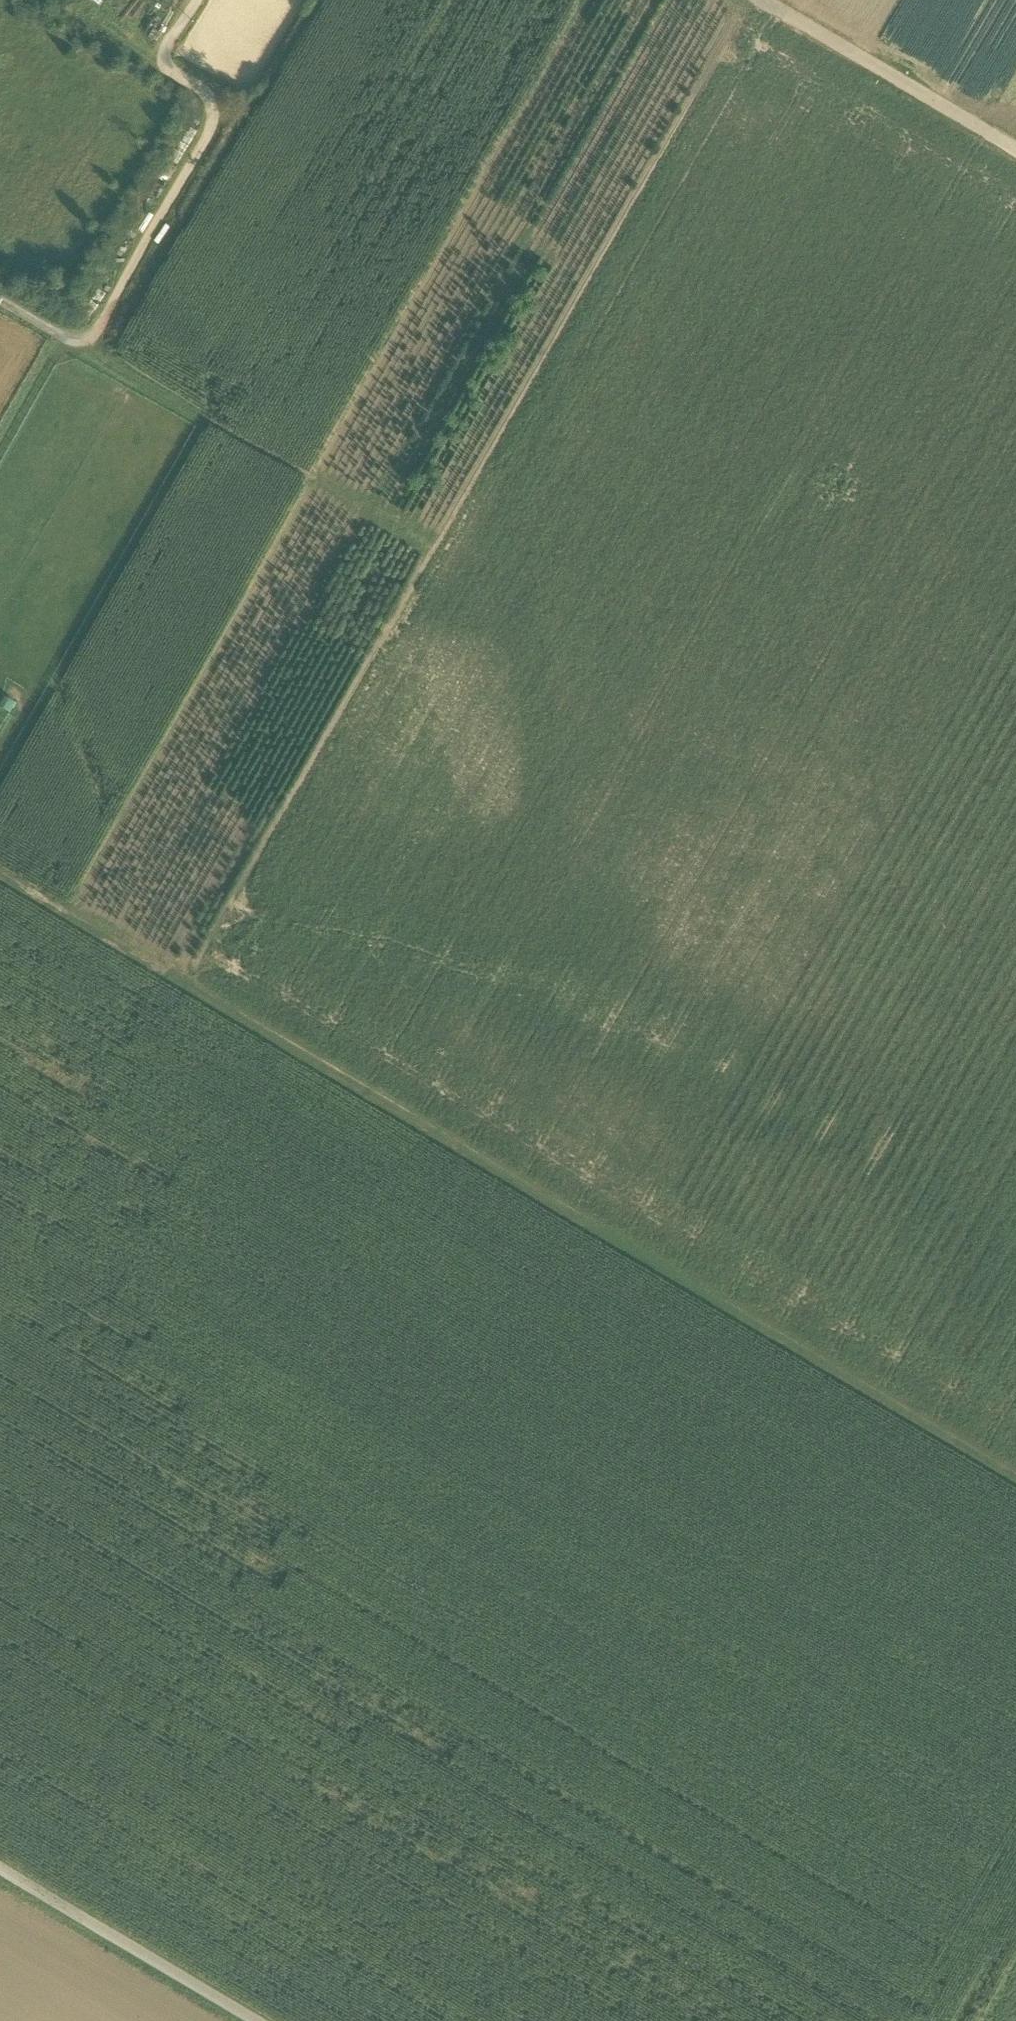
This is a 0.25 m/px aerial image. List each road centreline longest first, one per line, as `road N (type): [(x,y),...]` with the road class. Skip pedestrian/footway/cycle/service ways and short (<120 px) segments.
road 1 (track): [(1015,1477),(0,874)]
road 2 (track): [(1015,153),(756,0)]
road 3 (track): [(252,2020),(0,1871)]

